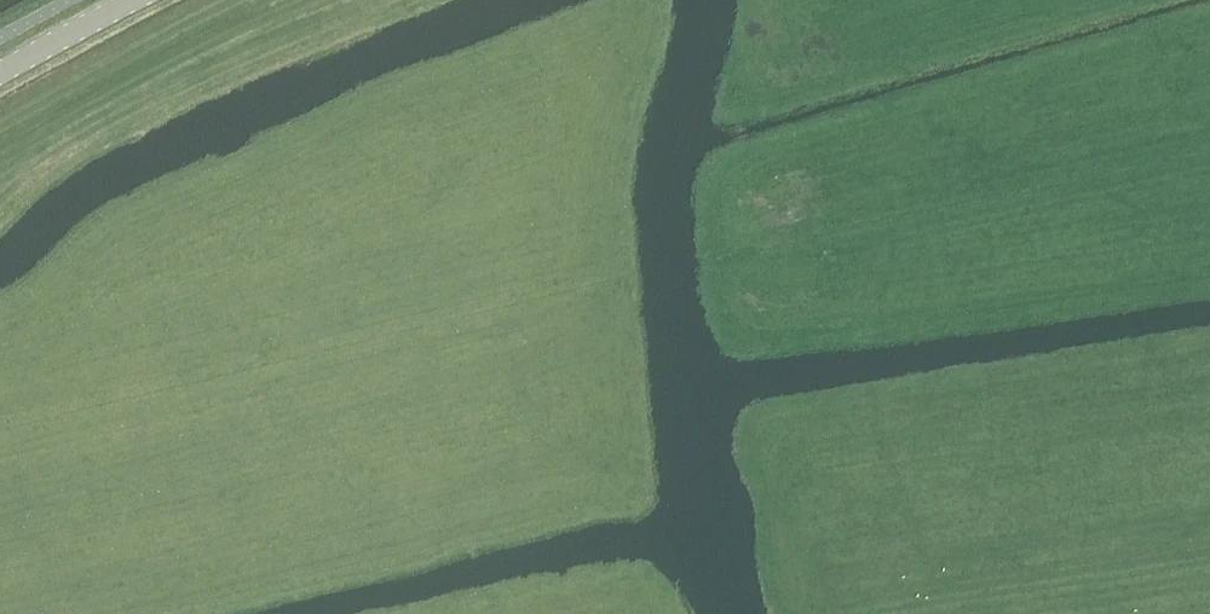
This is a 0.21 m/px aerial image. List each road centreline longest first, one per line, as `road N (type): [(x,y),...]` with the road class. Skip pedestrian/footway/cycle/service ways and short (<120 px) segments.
road 1 (tertiary): [(0,74),(140,0)]

